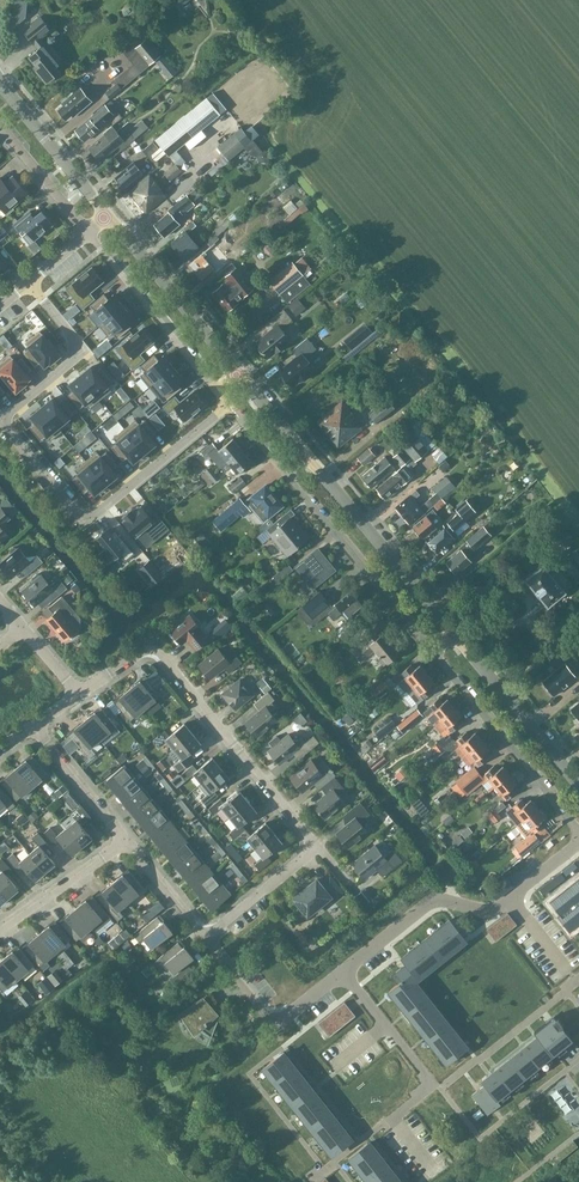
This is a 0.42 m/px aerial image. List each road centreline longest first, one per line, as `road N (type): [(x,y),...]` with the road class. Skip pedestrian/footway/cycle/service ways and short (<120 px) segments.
road 1 (residential): [(317,847),(149,644),(79,695)]
road 2 (residential): [(223,397),(223,410),(86,523),(0,421)]
road 3 (residential): [(345,972),(429,903),(495,909),(578,843)]
road 4 (residential): [(285,472),(434,653)]
road 5 (tertiary): [(455,635),(306,454)]
road 6 (residential): [(434,653),(578,831)]
road 7 (residential): [(89,233),(223,397)]
road 8 (residential): [(206,937),(277,1026),(345,972)]
road 9 (tertiary): [(237,370),(109,216)]
road 10 (residential): [(0,418),(84,349),(29,282)]
road 11 (tertiary): [(578,784),(455,635)]
road 12 (tertiary): [(109,216),(0,81)]
road 13 (residential): [(0,929),(127,840)]
road 14 (residential): [(127,840),(35,727)]
road 15 (residential): [(436,1084),(345,972)]
road 16 (residential): [(317,847),(206,937)]
road 17 (residential): [(89,233),(0,125)]
road 18 (residential): [(206,937),(127,840)]

